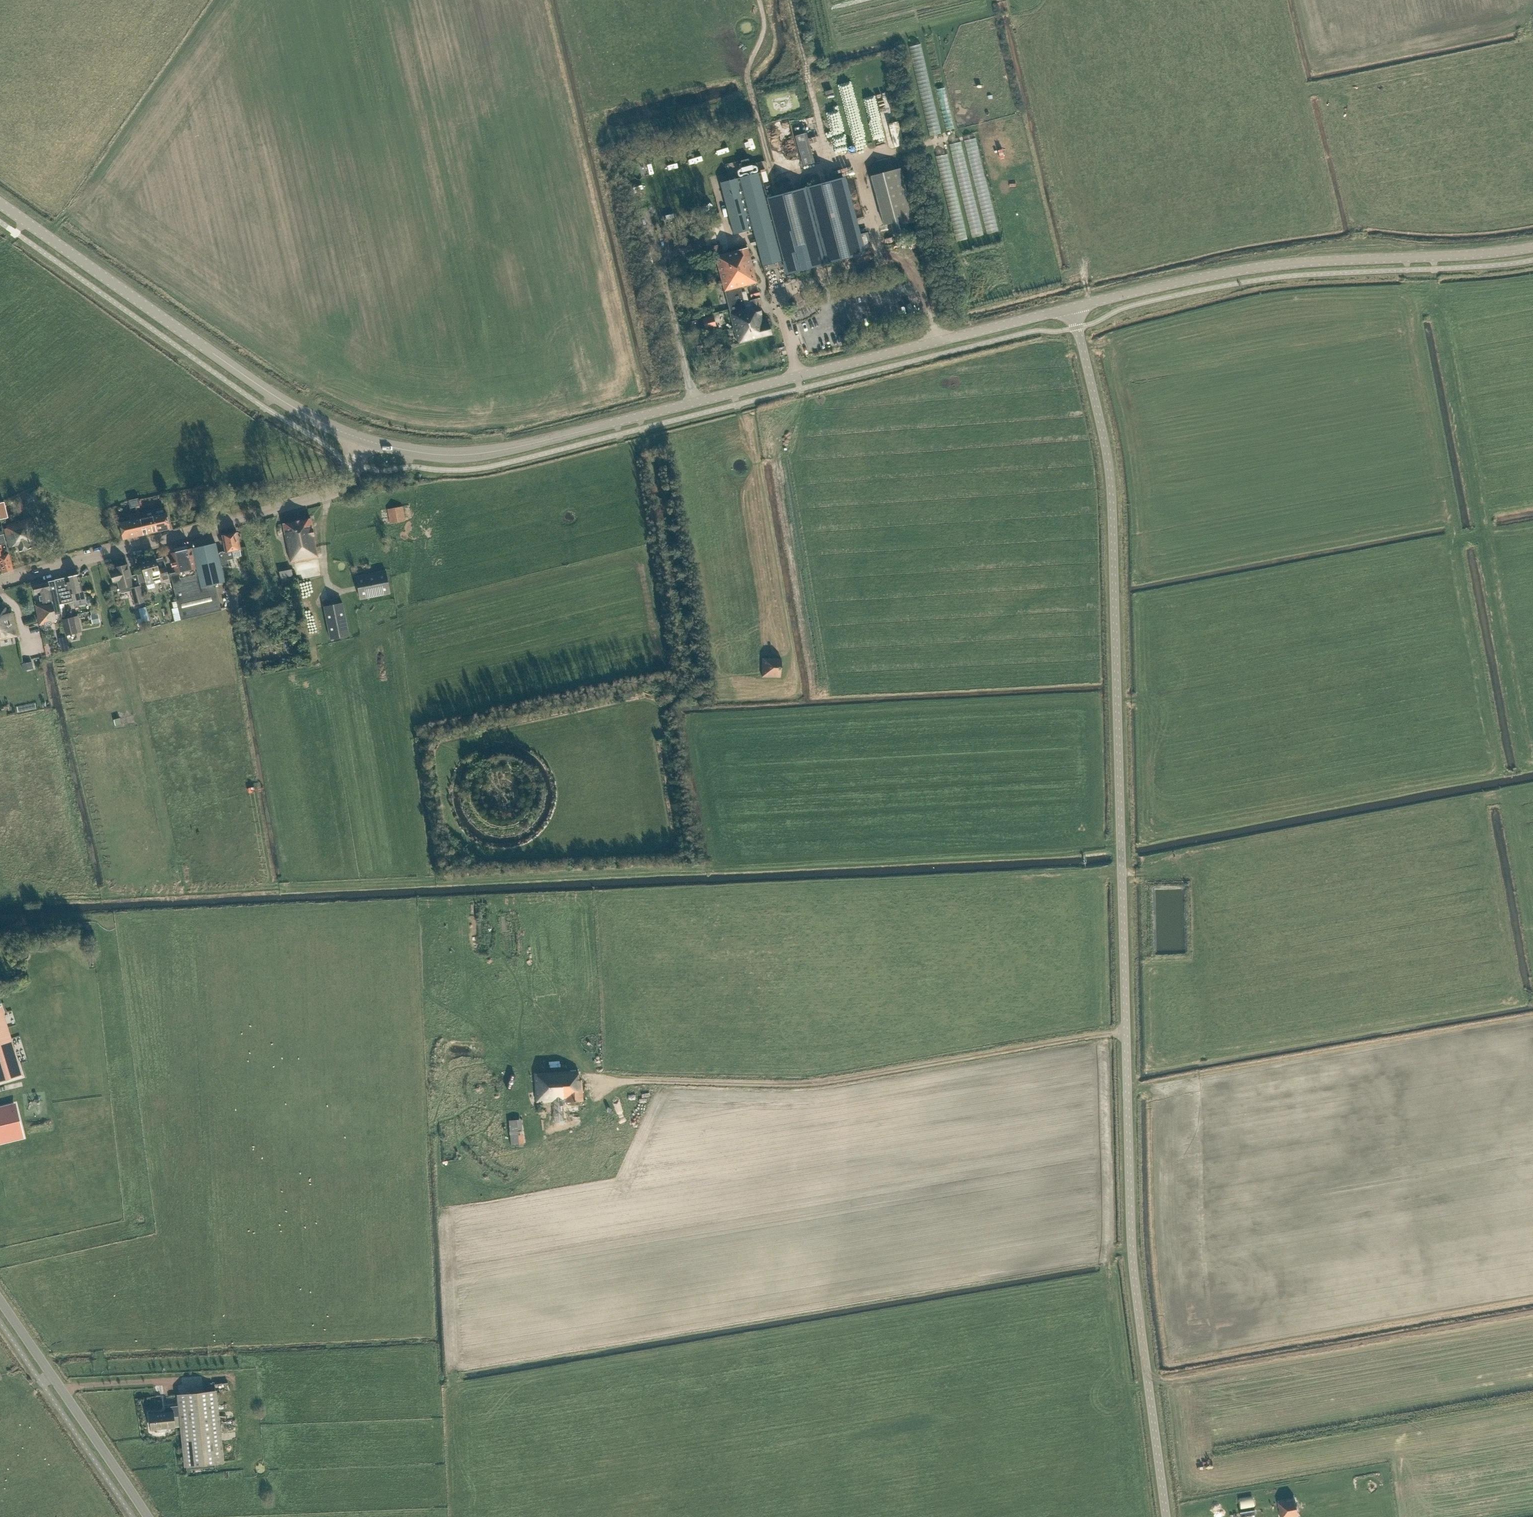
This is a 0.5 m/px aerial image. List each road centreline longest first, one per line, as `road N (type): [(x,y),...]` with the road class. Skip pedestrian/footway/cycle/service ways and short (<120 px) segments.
road 1 (unclassified): [(1168,1516),(1129,1122),(1112,496),(1074,310)]
road 2 (tertiary): [(1074,310),(1276,264),(1532,248)]
road 3 (tertiary): [(363,439),(274,396),(0,204)]
road 4 (residential): [(0,582),(325,497),(344,485),(363,439)]
road 5 (tertiary): [(743,391),(480,453),(436,454),(363,439)]
road 6 (tertiary): [(743,391),(1074,310)]
road 7 (tertiary): [(147,1516),(0,1300)]

